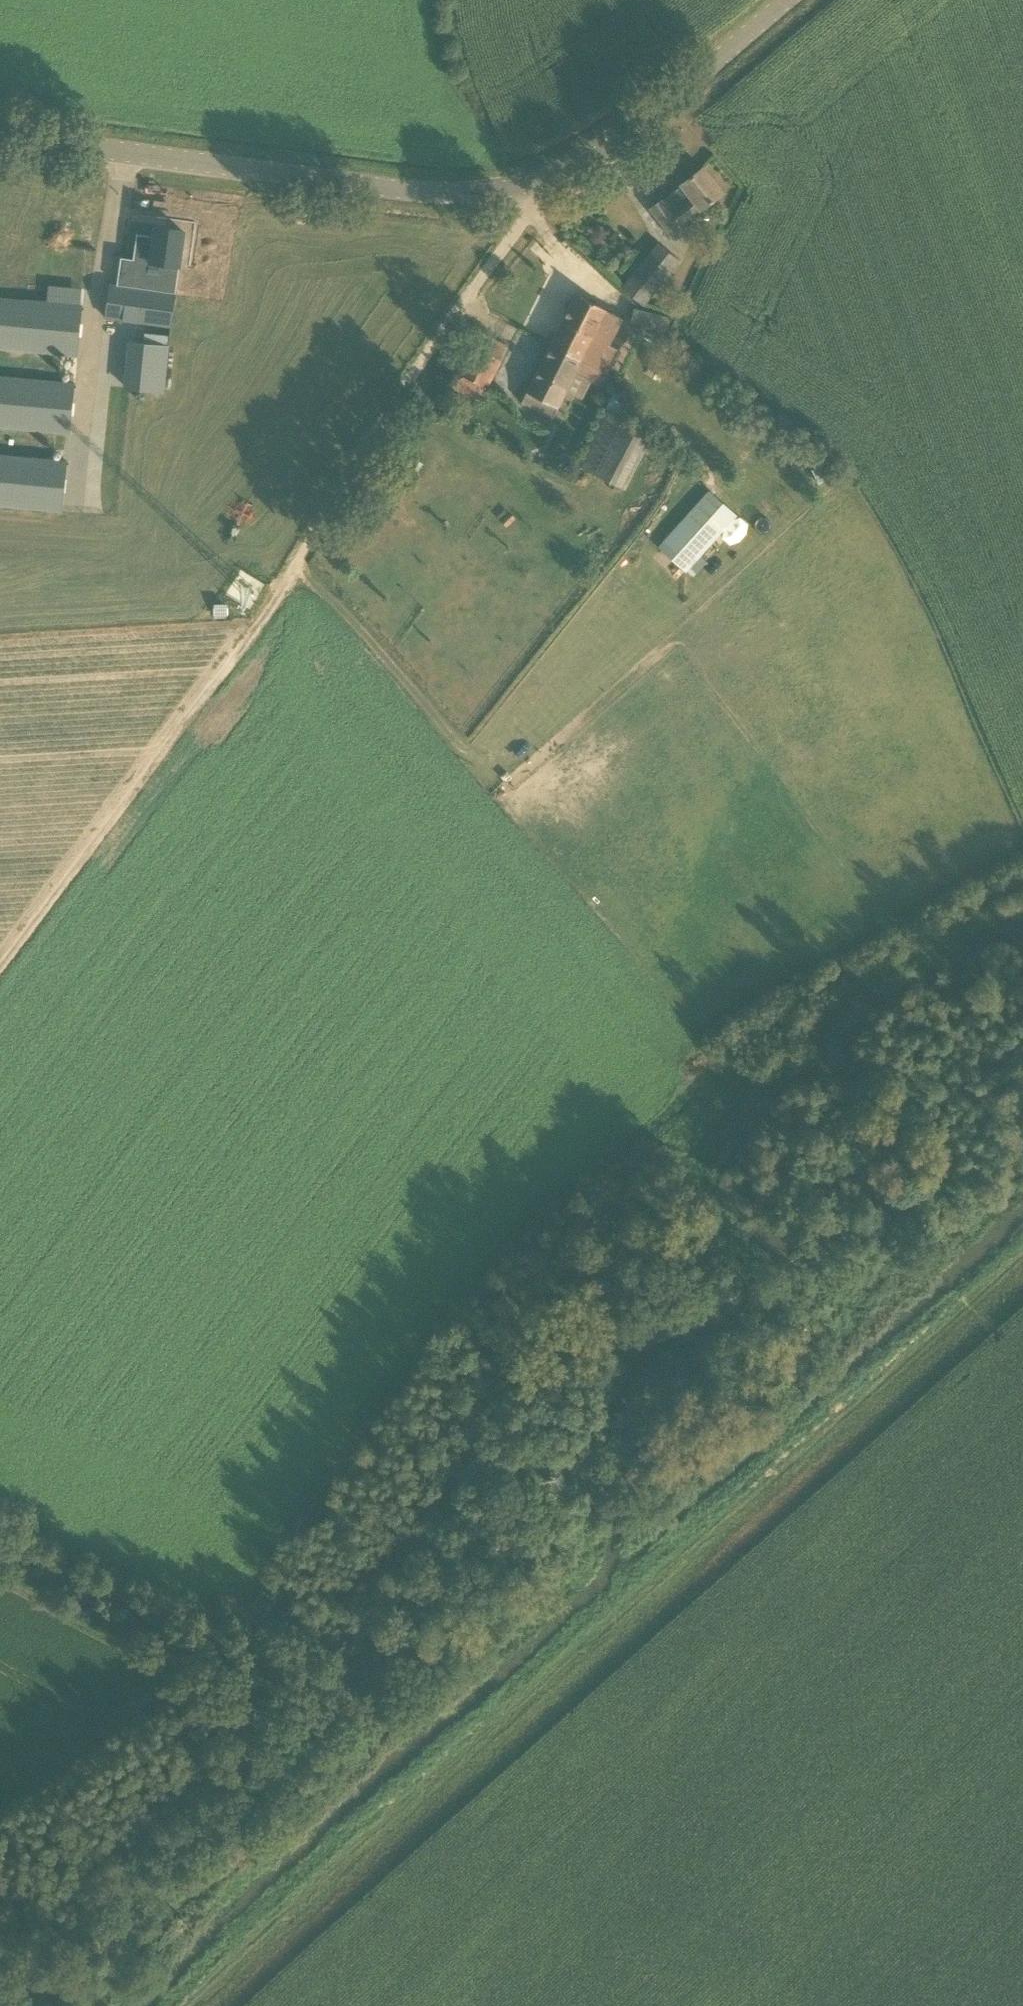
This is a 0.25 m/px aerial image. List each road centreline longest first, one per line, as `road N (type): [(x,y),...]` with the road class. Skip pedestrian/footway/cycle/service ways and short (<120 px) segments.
road 1 (track): [(745,1101),(290,575),(0,960)]
road 2 (track): [(1022,1232),(175,2005)]
road 3 (tertiary): [(0,127),(296,175),(466,194),(527,185)]
road 4 (unclassified): [(290,575),(431,348),(532,209),(527,185)]
road 5 (tertiary): [(527,185),(626,133),(786,0)]

